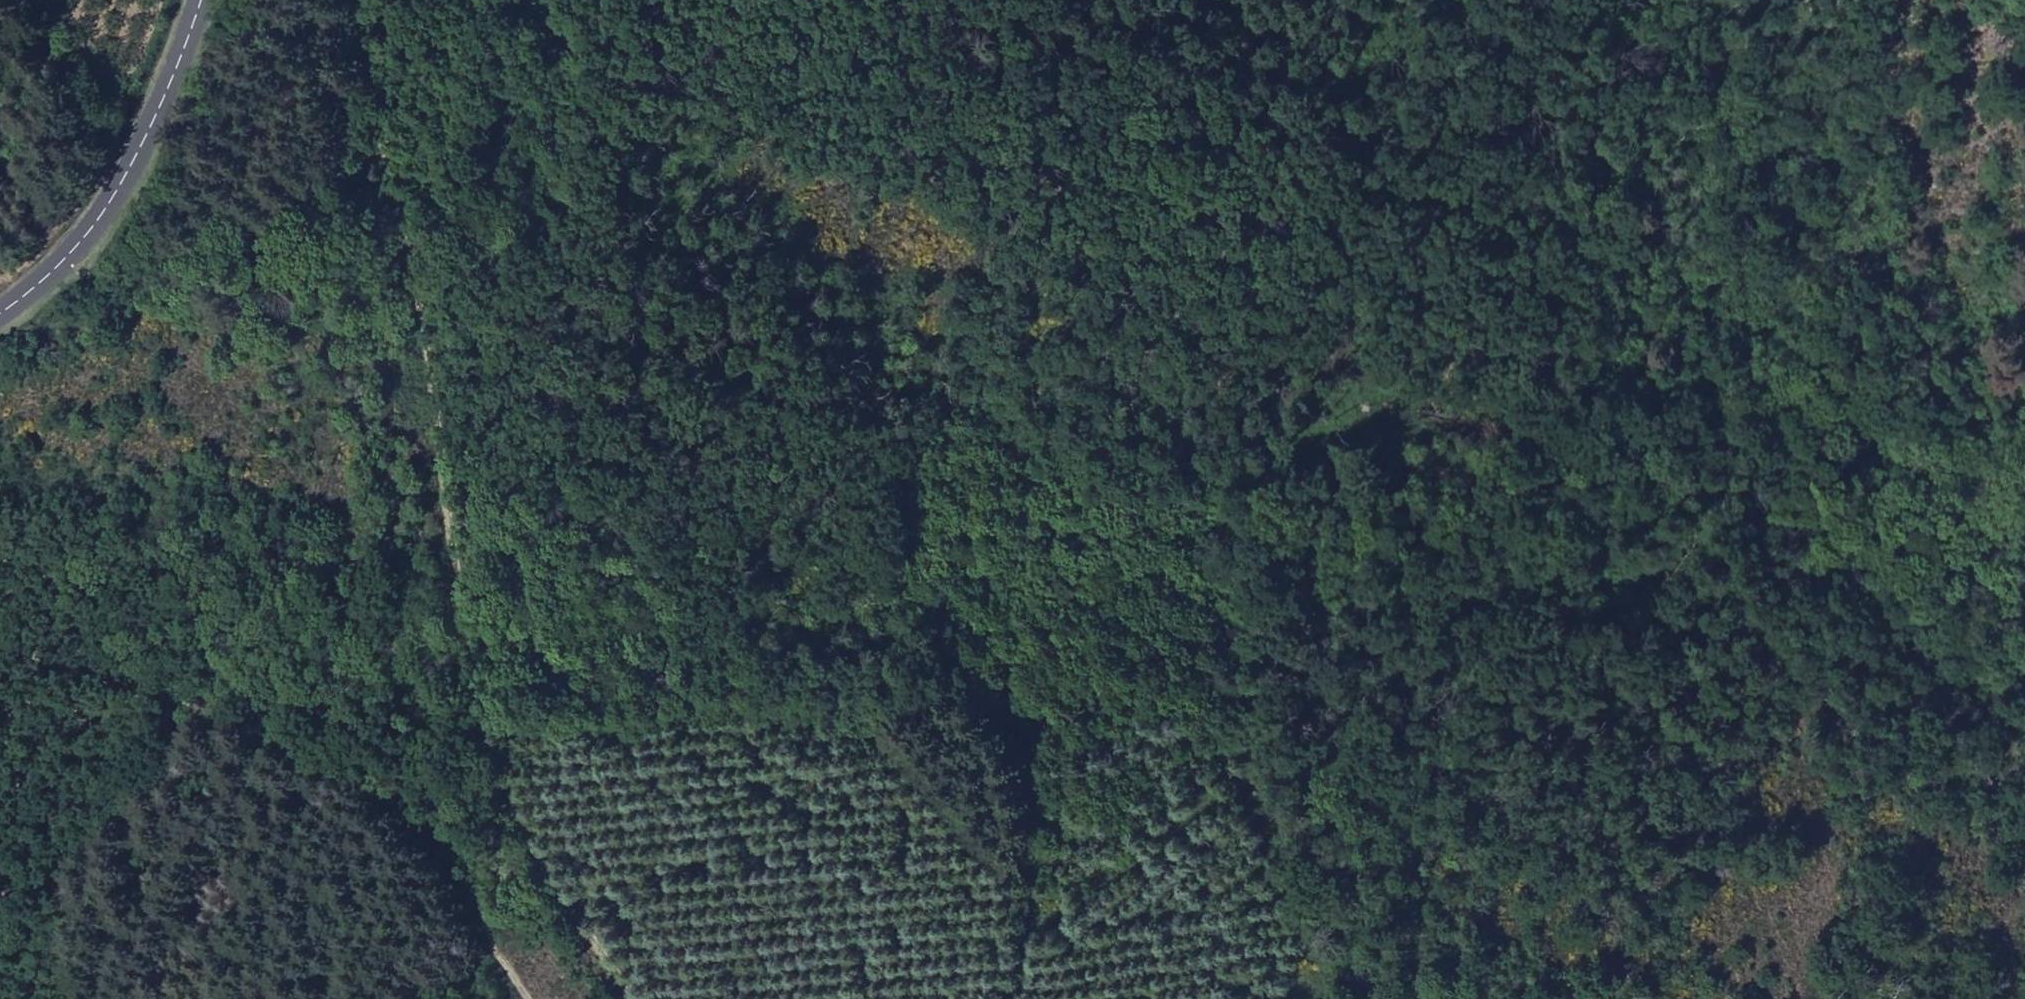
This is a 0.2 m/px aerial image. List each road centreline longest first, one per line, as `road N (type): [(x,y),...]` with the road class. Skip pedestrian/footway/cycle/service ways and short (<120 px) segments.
road 1 (track): [(636,998),(563,902),(461,648),(465,606),(439,442)]
road 2 (secondary): [(0,314),(101,219),(145,138),(204,0)]

